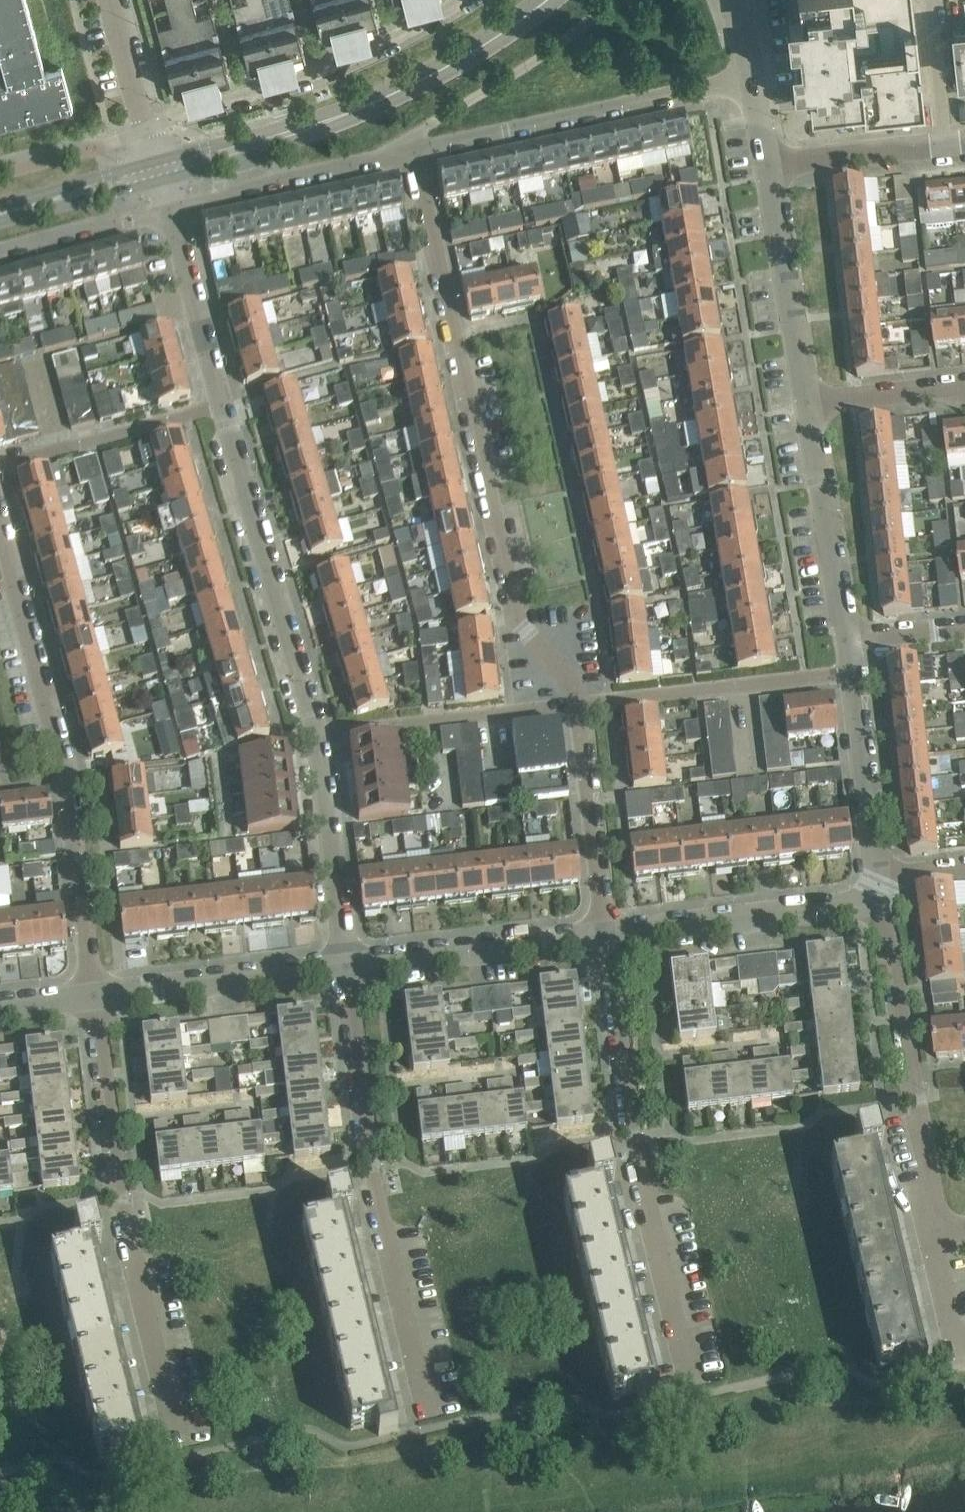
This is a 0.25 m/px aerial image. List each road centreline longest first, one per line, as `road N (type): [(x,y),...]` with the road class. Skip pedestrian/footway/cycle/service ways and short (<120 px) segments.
road 1 (residential): [(608,934),(579,692),(521,628),(418,159)]
road 2 (residential): [(344,966),(318,736),(171,218)]
road 3 (residential): [(0,524),(70,776),(99,996)]
road 4 (residential): [(428,1437),(369,1167),(344,966)]
road 5 (residential): [(695,1401),(635,1136),(608,934)]
road 6 (residential): [(99,996),(121,1198),(184,1458)]
road 7 (tertiary): [(160,173),(414,89),(550,0)]
road 8 (residential): [(418,159),(753,88)]
road 9 (residential): [(464,0),(319,72),(150,134)]
road 10 (residential): [(936,1230),(881,900)]
road 11 (residential): [(608,934),(881,900)]
road 12 (residential): [(344,966),(608,934)]
road 13 (residential): [(171,218),(418,159)]
road 14 (residential): [(99,996),(344,966)]
road 15 (residential): [(848,638),(809,402)]
road 16 (residential): [(878,874),(848,638)]
road 17 (residential): [(809,402),(769,168)]
road 18 (residential): [(769,168),(964,144)]
road 19 (residential): [(0,257),(171,218)]
road 20 (tertiary): [(0,214),(160,173)]
road 21 (residential): [(809,402),(964,384)]
road 22 (residential): [(150,134),(115,0)]
road 23 (residential): [(964,1346),(958,1347),(936,1230)]

